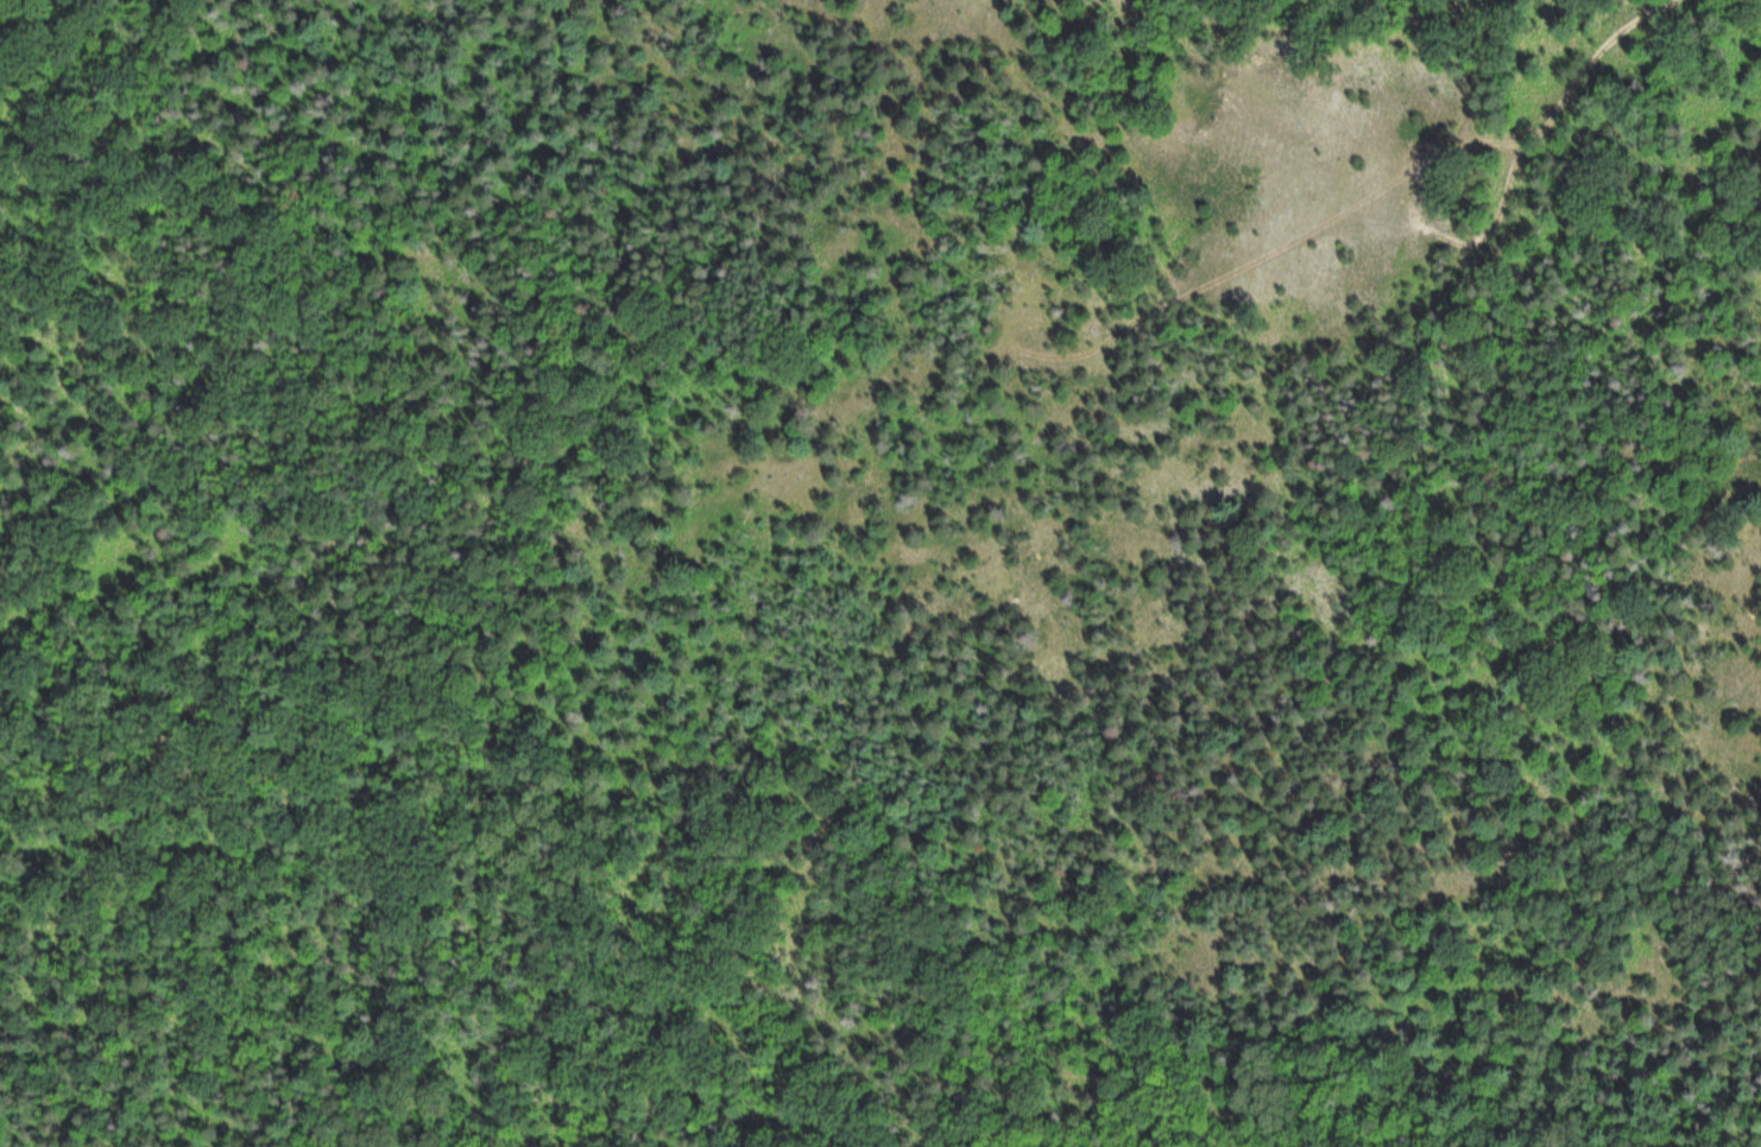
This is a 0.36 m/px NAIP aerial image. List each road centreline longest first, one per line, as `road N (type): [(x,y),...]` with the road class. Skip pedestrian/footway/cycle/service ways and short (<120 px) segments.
road 1 (track): [(1526,139),(1506,218),(1471,242),(1425,211),(1424,156),(1526,139)]
road 2 (track): [(1676,0),(1610,43),(1526,139)]

